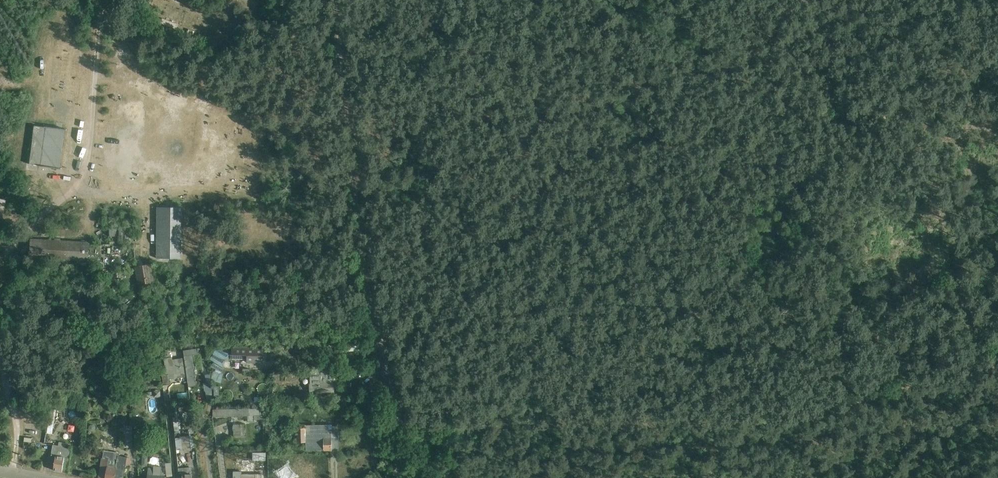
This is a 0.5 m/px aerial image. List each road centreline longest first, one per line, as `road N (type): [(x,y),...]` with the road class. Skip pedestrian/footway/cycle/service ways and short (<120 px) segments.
road 1 (track): [(399,424),(365,296),(350,145)]
road 2 (track): [(350,145),(542,0)]
road 3 (track): [(334,0),(350,145)]

